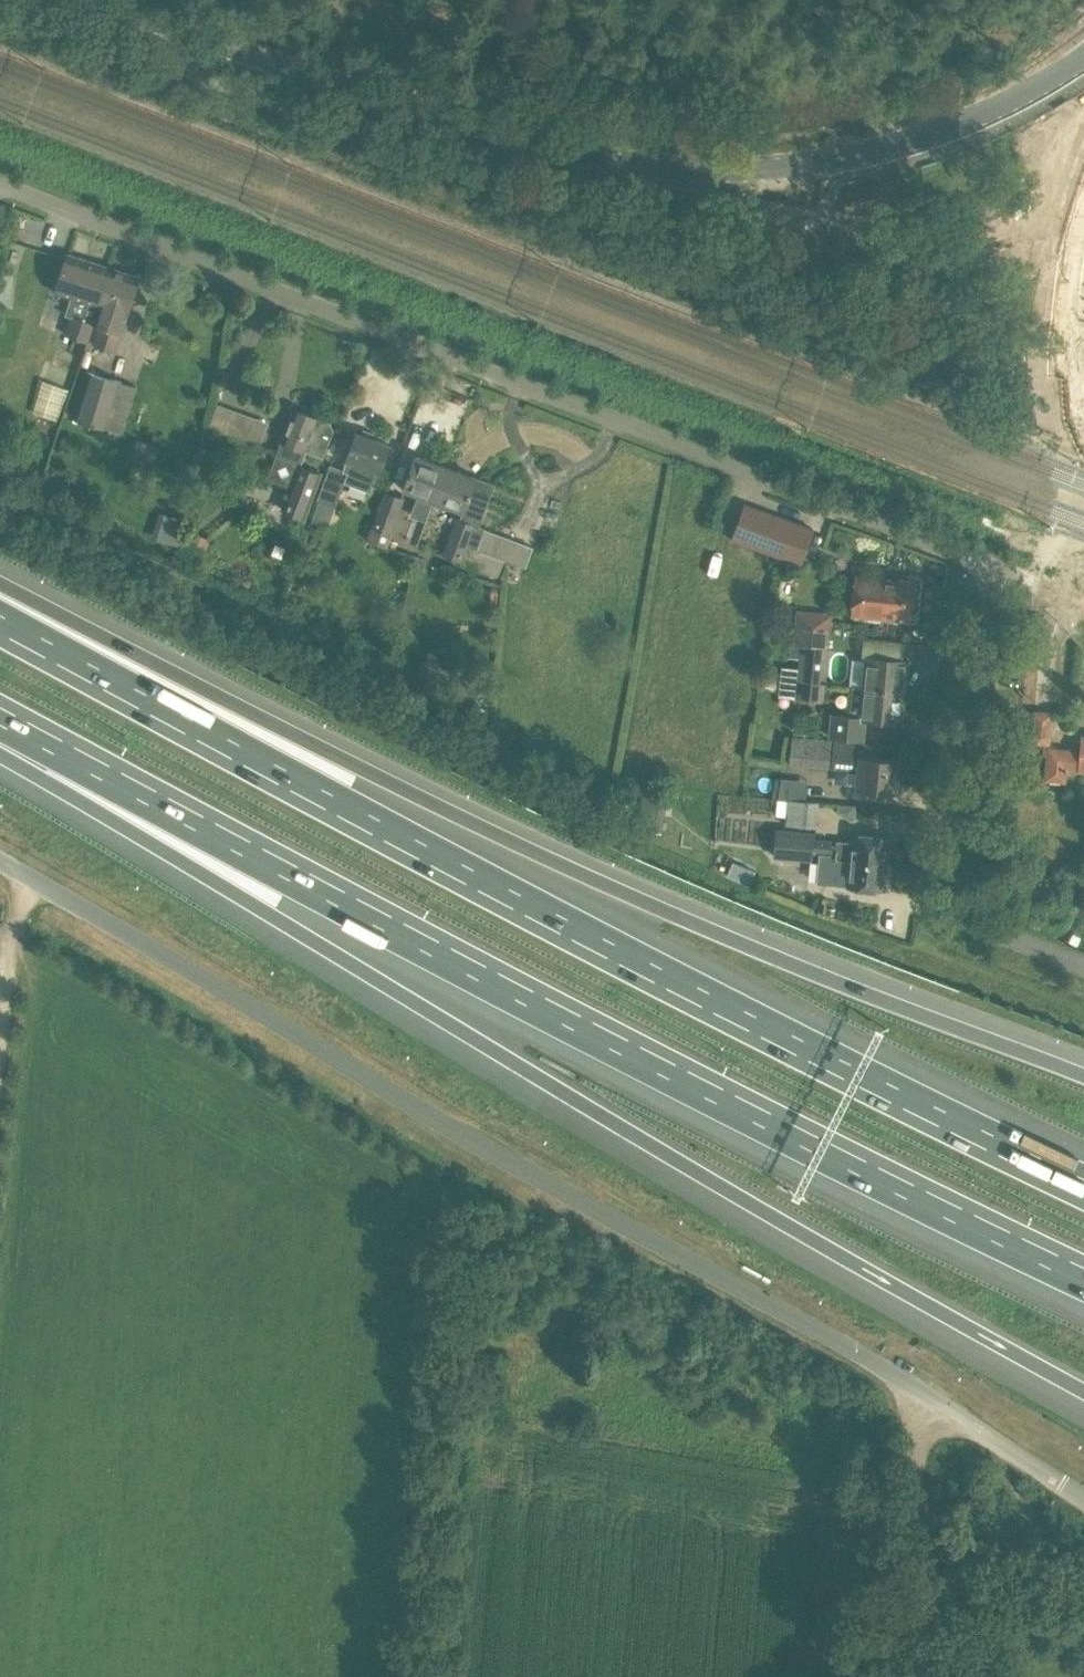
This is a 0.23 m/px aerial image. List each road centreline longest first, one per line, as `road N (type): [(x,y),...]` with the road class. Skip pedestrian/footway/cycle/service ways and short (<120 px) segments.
road 1 (motorway): [(0,741),(85,802),(670,1155),(1083,1391)]
road 2 (unclassified): [(1083,1496),(920,1389),(0,862)]
road 3 (motorway): [(1083,1176),(784,1035),(0,618)]
road 4 (motorway): [(0,715),(715,1097),(1083,1268)]
road 5 (motorway): [(1083,1075),(487,830),(0,580)]
road 6 (unclassified): [(1004,569),(0,189)]
road 7 (tertiary): [(1083,53),(1011,100),(916,137),(818,162),(685,171),(578,154),(406,105),(97,0)]
road 8 (residential): [(973,884),(1004,569)]
road 9 (track): [(920,1389),(893,1676)]
road 10 (unclassified): [(1083,965),(1001,924),(977,905),(973,884)]

